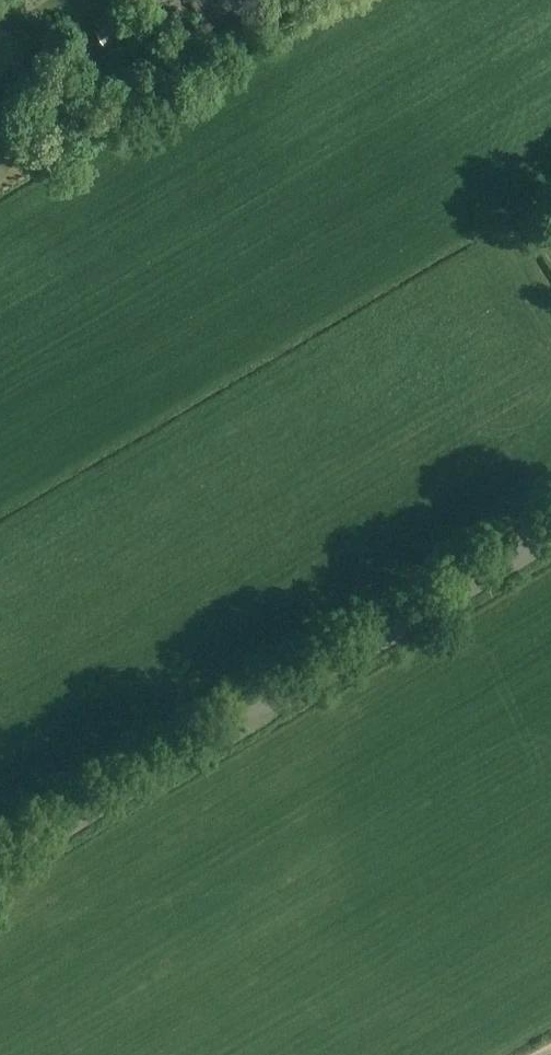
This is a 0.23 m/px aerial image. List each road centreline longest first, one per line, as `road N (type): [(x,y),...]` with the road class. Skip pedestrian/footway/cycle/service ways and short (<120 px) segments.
road 1 (tertiary): [(0,865),(550,539)]

